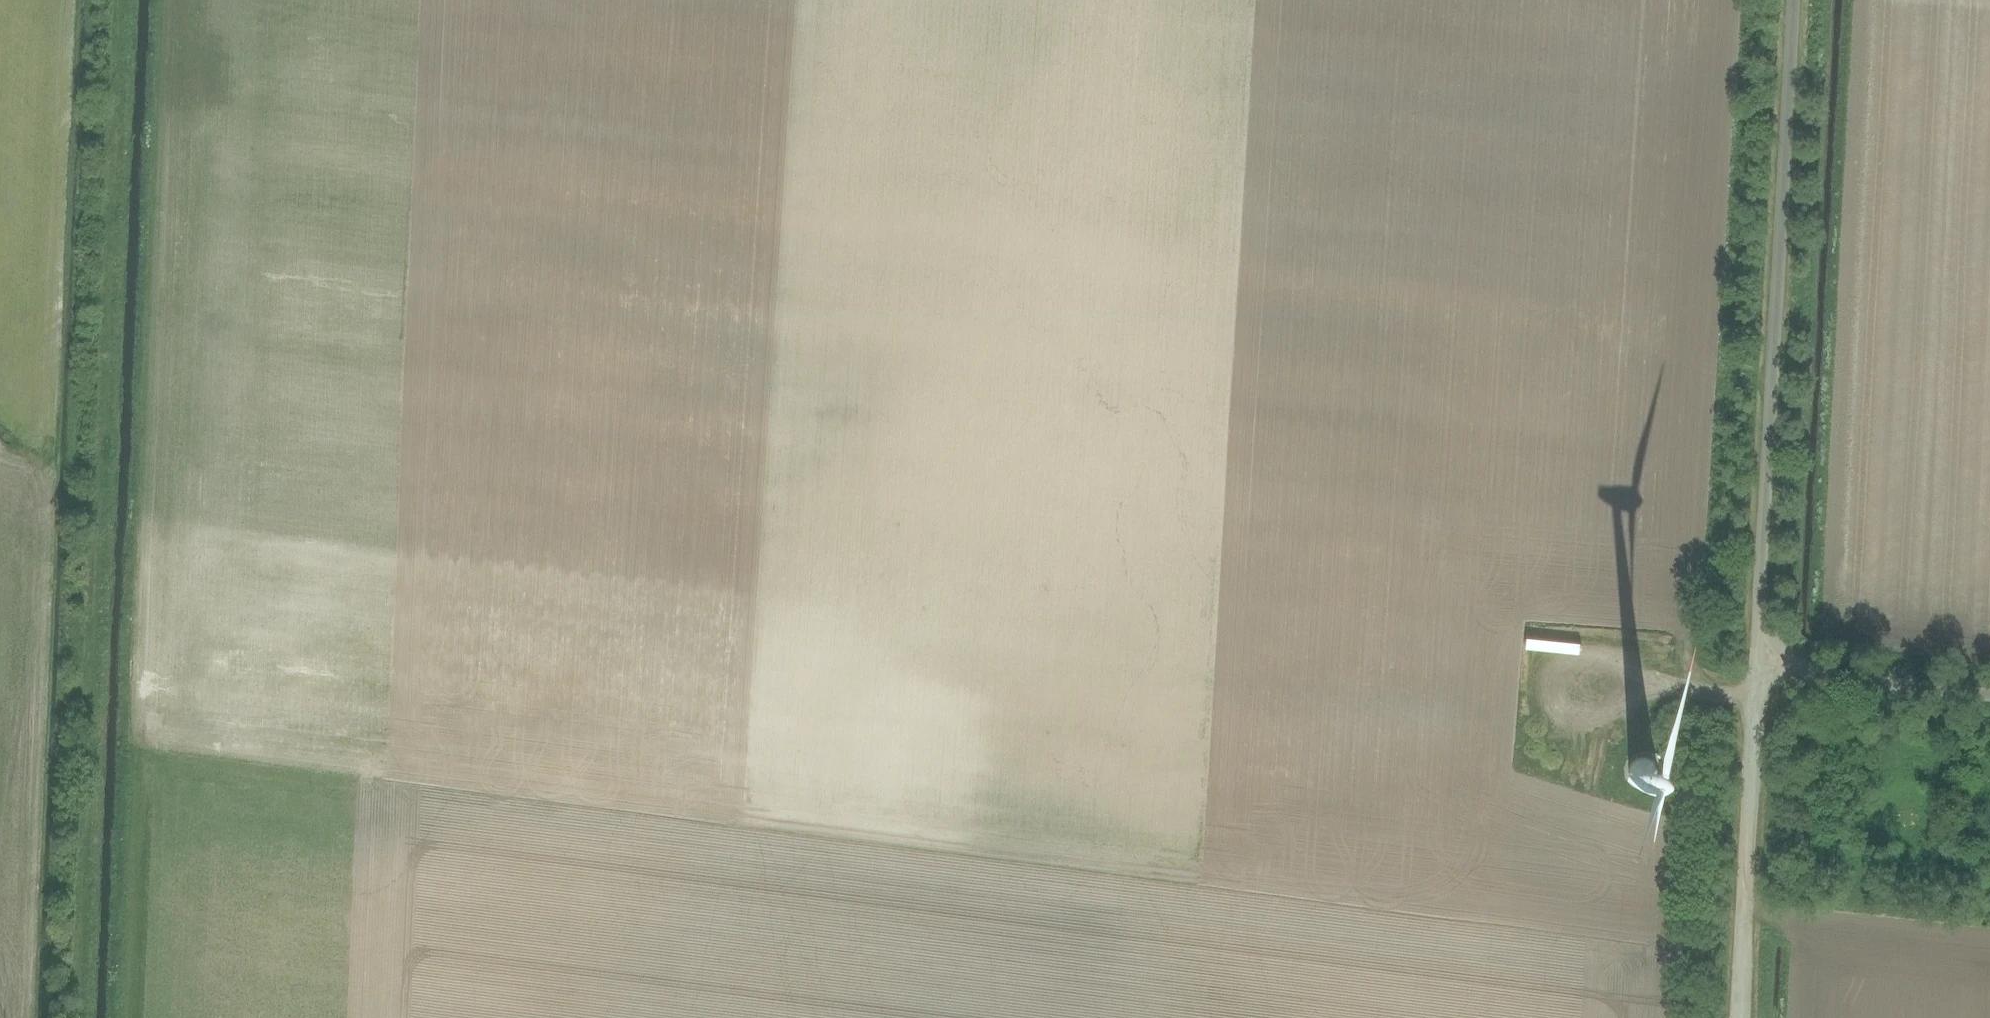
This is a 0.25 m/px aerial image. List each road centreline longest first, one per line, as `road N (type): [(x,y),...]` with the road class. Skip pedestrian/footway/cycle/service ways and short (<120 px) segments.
road 1 (track): [(1793,0),(1730,1017)]
road 2 (track): [(1749,696),(1692,690),(1614,662),(1566,659),(1554,686),(1568,717),(1636,704)]
road 3 (unclassified): [(1754,659),(1989,687)]

